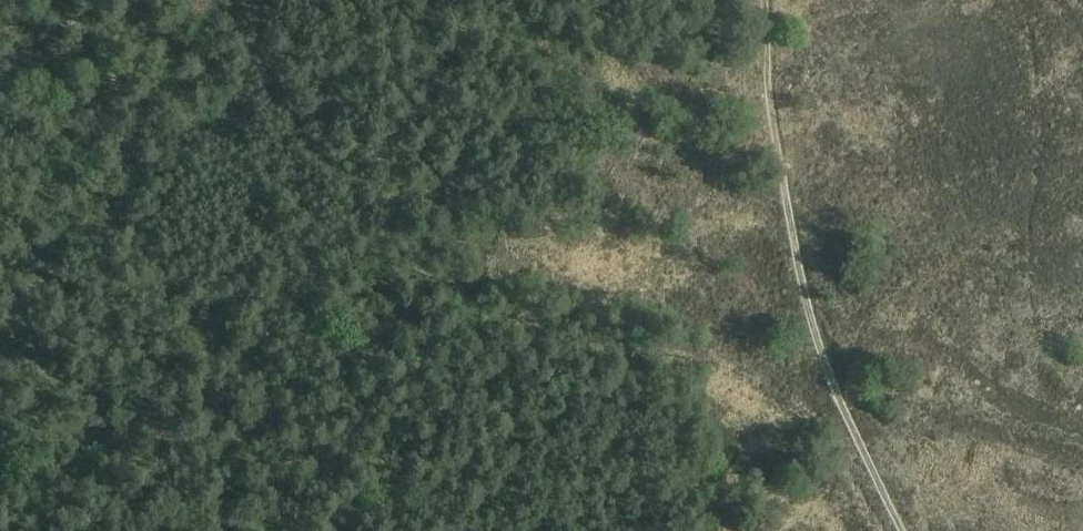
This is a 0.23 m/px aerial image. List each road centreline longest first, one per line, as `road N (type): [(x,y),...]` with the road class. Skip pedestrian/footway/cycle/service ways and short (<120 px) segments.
road 1 (track): [(764,0),(772,119),(819,346),(901,530)]

